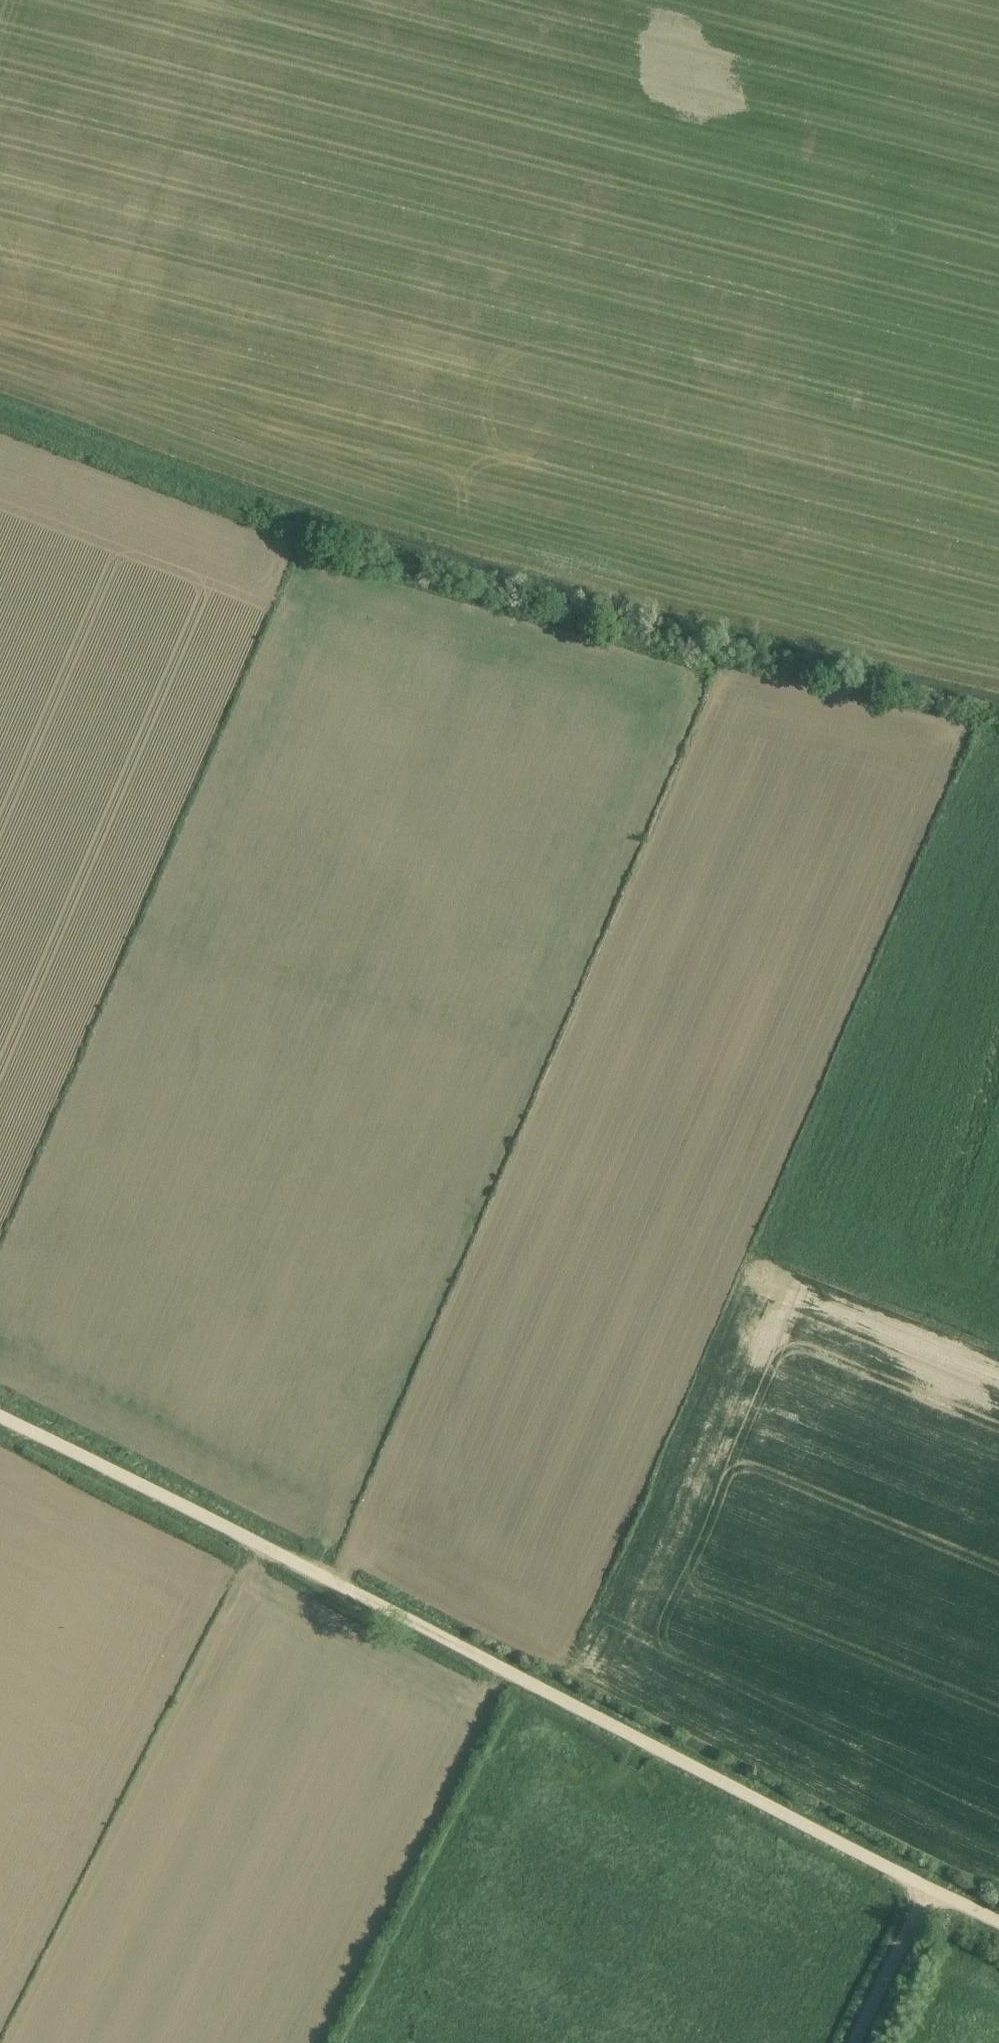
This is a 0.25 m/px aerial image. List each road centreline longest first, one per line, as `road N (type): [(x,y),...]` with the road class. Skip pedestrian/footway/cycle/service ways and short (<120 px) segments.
road 1 (unclassified): [(934,1889),(0,1415)]
road 2 (unclassified): [(934,1889),(859,2042)]

